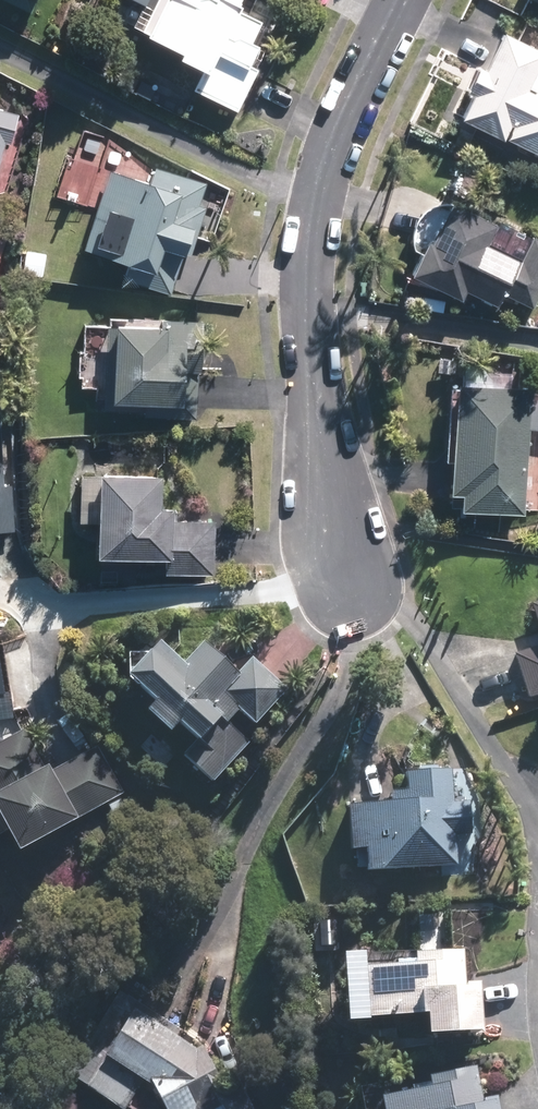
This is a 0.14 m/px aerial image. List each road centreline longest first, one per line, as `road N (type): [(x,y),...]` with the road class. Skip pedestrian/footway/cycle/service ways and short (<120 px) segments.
road 1 (residential): [(355,601),(325,517),(308,309),(330,161),(401,0)]

